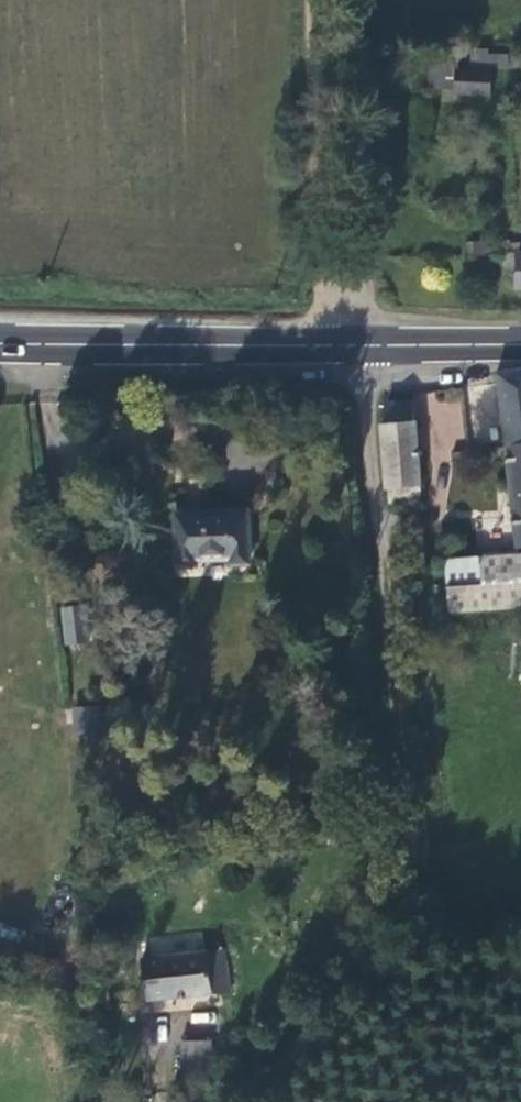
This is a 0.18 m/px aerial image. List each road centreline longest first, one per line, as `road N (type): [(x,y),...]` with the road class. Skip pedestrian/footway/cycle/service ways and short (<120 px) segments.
road 1 (unclassified): [(360,346),(396,796),(390,875),(340,988),(223,1101)]
road 2 (secondary): [(0,345),(360,346)]
road 3 (track): [(323,0),(330,346)]
road 4 (secondary): [(360,346),(520,346)]

